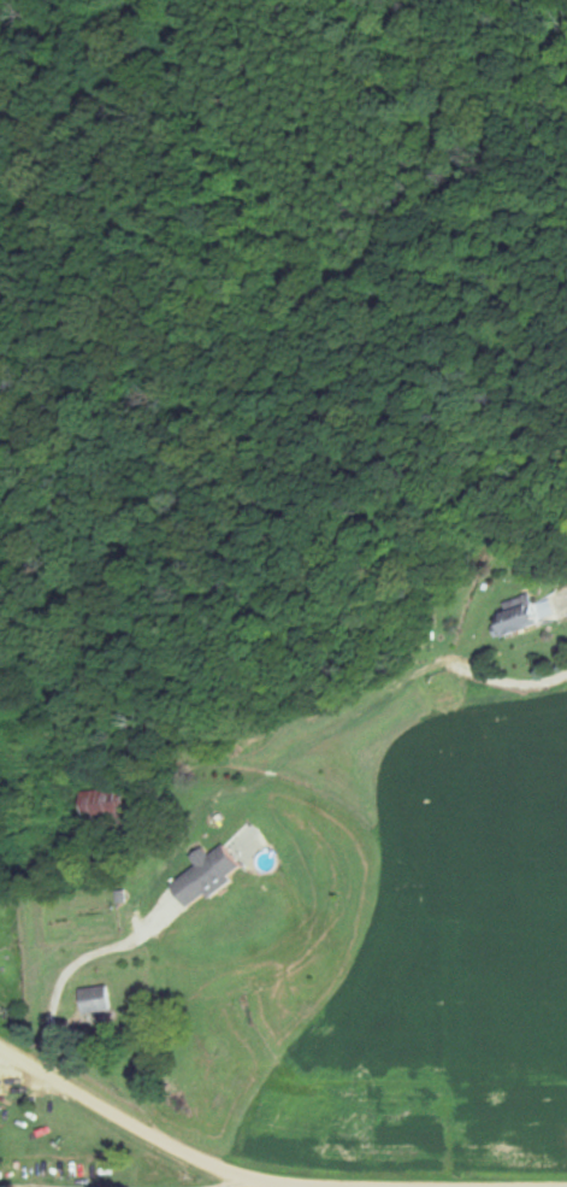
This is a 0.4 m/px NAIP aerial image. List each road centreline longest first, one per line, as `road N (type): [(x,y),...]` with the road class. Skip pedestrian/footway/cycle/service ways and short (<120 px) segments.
road 1 (residential): [(0,1039),(207,1163),(262,1180),(326,1186),(566,1186)]

